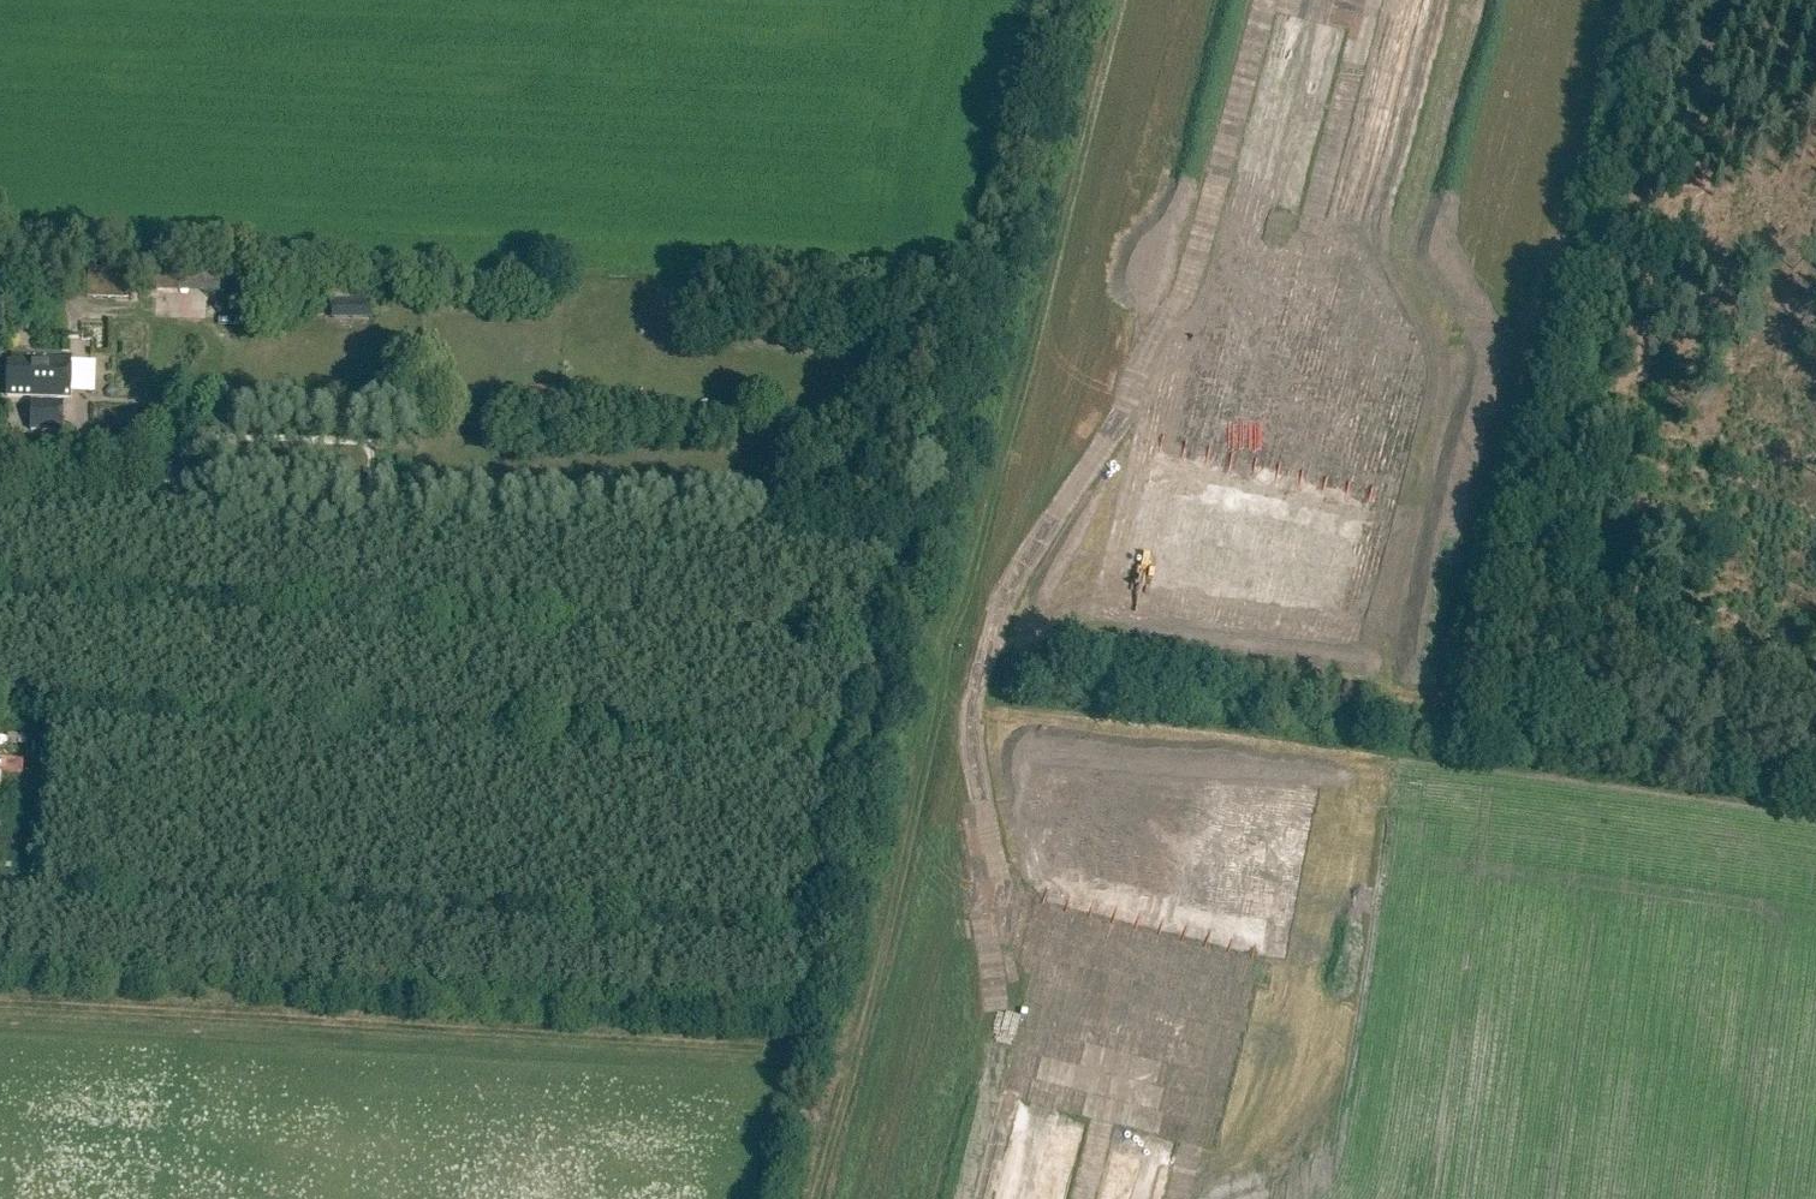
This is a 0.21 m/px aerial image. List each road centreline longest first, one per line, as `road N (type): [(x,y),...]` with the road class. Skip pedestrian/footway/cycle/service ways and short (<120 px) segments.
road 1 (track): [(1115,0),(945,679),(801,1198)]
road 2 (track): [(948,666),(1815,782)]
road 3 (track): [(838,1054),(0,1006)]

